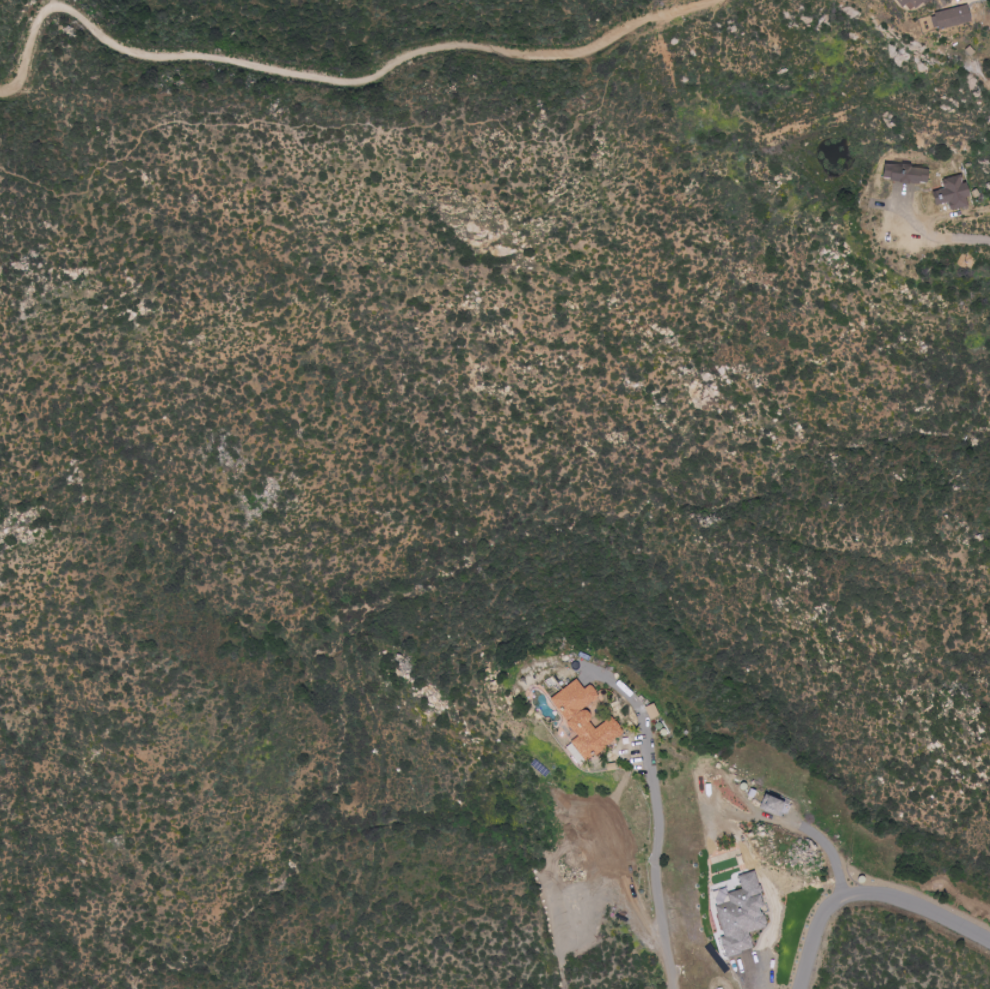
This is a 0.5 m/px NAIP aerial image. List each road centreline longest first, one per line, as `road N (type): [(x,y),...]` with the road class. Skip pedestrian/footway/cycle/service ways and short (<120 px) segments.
road 1 (track): [(709,0),(648,18),(576,55),(531,58),(443,44),(354,83),(134,53),(66,5),(54,5),(34,25),(18,76),(0,88)]
road 2 (residential): [(989,941),(911,901),(840,898),(816,929),(803,988)]

